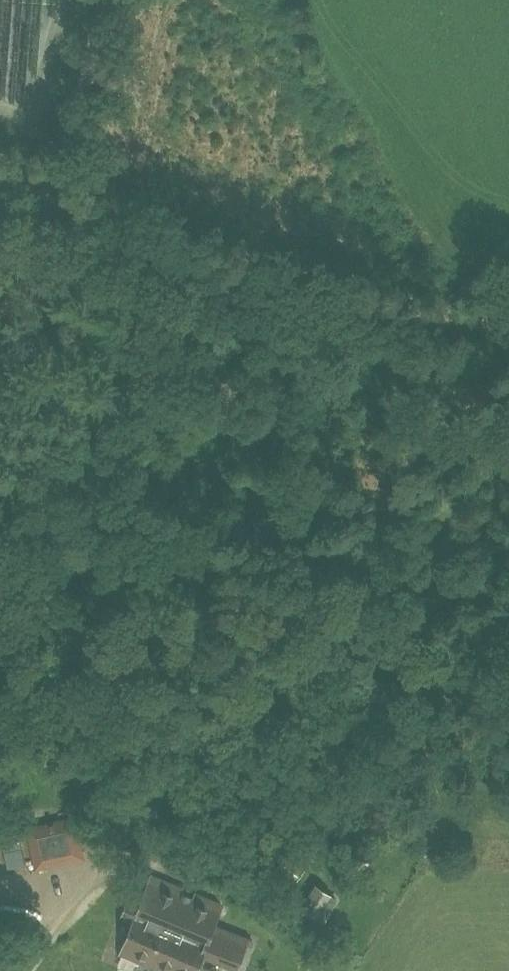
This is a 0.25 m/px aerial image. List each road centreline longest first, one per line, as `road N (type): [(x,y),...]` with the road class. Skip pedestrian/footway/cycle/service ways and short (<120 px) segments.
road 1 (track): [(0,163),(312,293),(508,318)]
road 2 (track): [(101,0),(57,187)]

